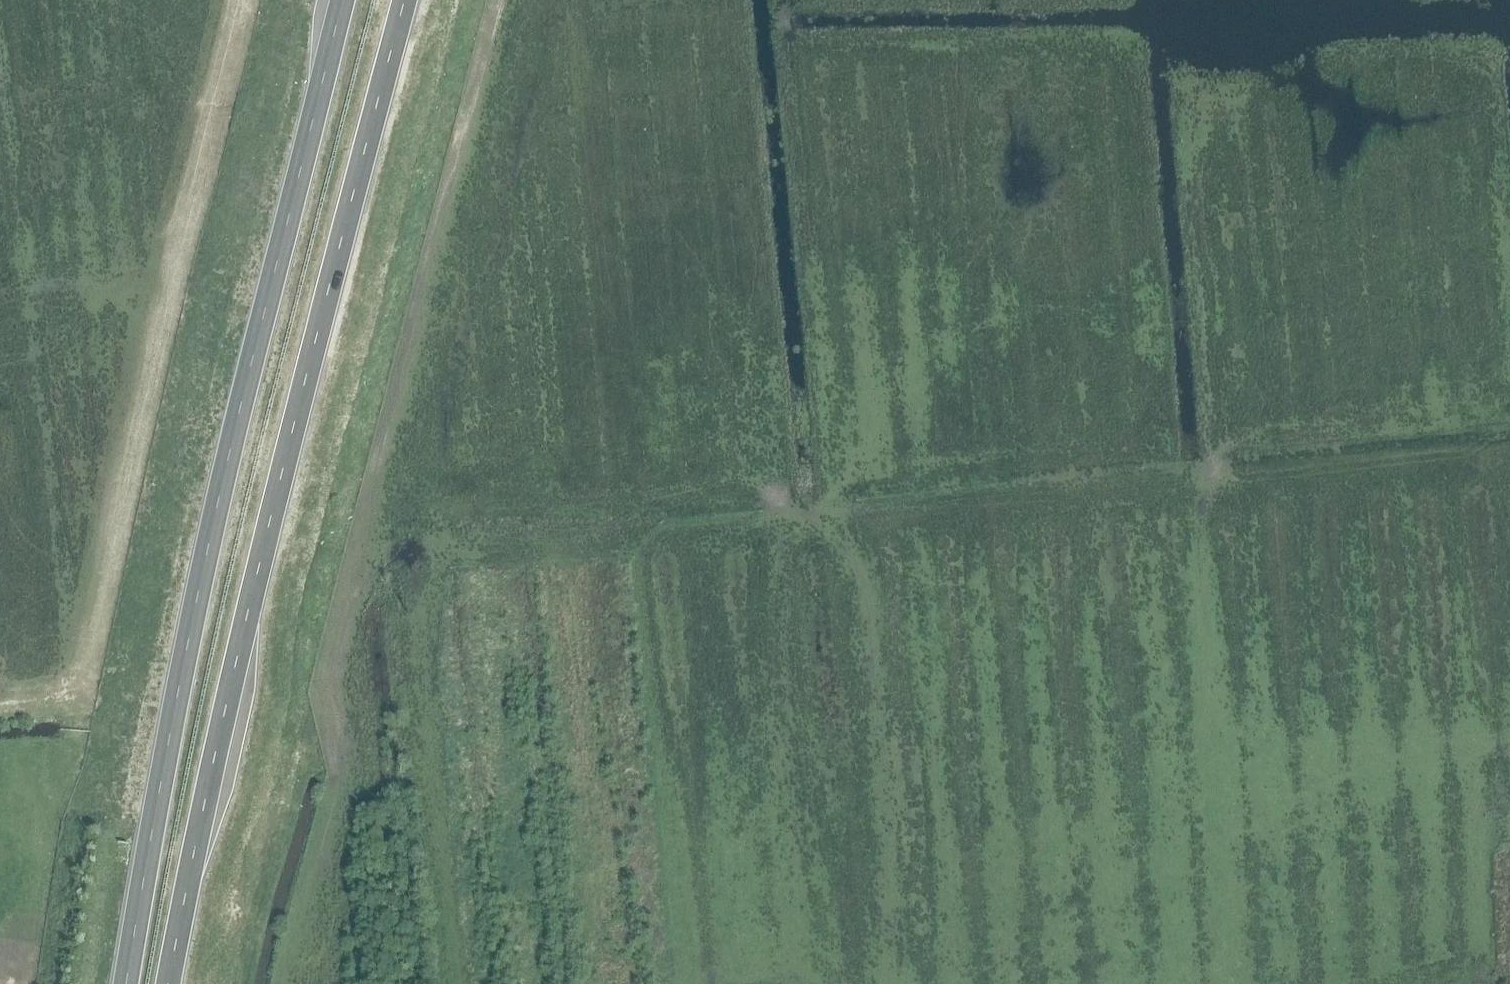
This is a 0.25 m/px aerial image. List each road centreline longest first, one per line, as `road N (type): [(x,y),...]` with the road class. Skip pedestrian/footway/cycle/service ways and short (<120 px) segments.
road 1 (trunk): [(169,983),(238,650),(404,0)]
road 2 (trunk): [(341,0),(215,513),(126,983)]

